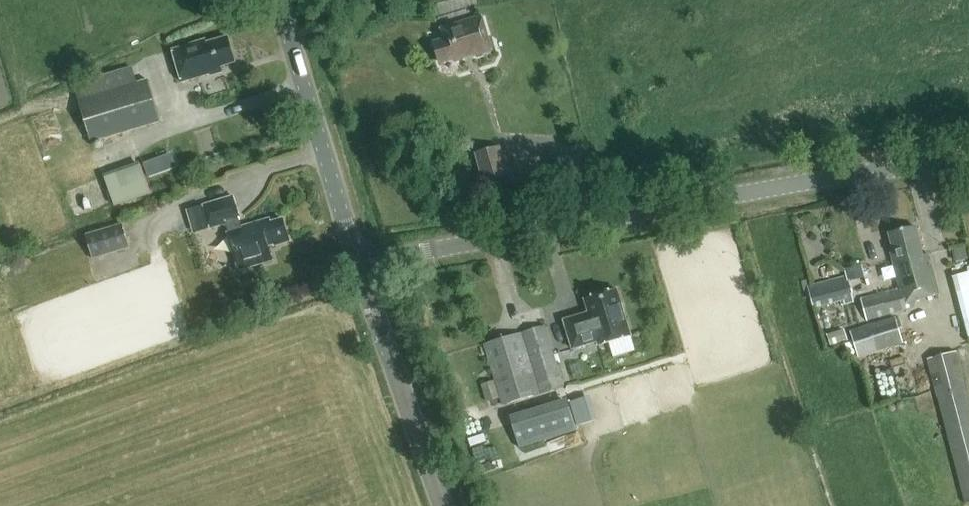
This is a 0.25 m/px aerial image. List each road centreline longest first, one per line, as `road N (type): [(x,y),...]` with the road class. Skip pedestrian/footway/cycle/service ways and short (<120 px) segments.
road 1 (tertiary): [(357,263),(840,175),(968,167)]
road 2 (tertiary): [(357,263),(278,0)]
road 3 (tertiary): [(443,505),(357,263)]

